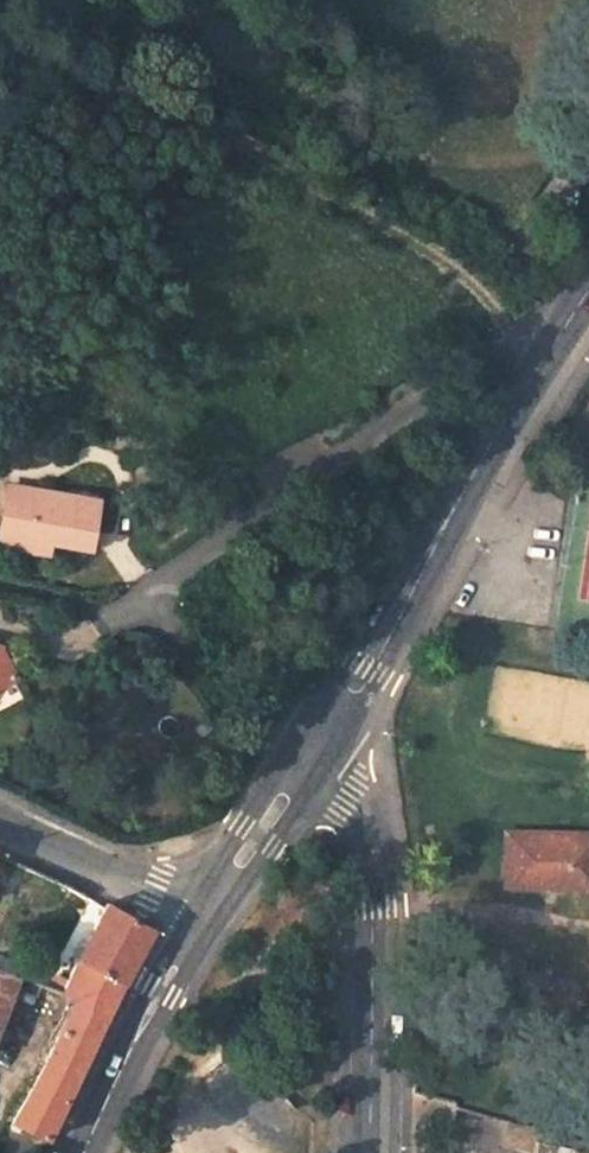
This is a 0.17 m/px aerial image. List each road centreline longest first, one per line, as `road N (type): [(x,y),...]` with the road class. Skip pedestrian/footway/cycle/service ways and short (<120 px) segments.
road 1 (residential): [(109,621),(518,335),(564,330)]
road 2 (tertiary): [(564,330),(312,760)]
road 3 (unclassified): [(312,760),(352,797),(370,850),(368,1152)]
road 4 (tertiary): [(207,912),(86,1152)]
road 5 (residential): [(207,912),(0,818)]
road 6 (tertiary): [(312,760),(207,912)]

